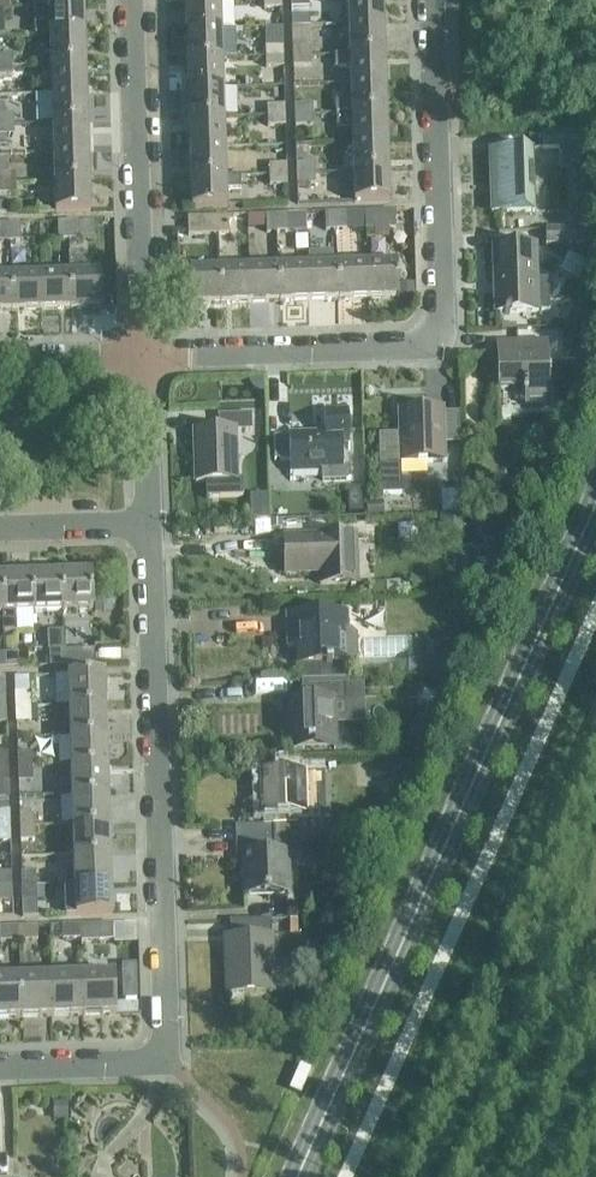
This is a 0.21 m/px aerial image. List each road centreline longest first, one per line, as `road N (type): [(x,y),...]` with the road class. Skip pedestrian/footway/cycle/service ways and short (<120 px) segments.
road 1 (secondary): [(296,1176),(595,505)]
road 2 (residential): [(0,1066),(169,1061),(152,521)]
road 3 (residential): [(146,353),(407,348),(434,339),(442,312),(431,0)]
road 4 (residential): [(146,353),(132,0)]
road 5 (residential): [(152,521),(146,353)]
road 6 (residential): [(0,527),(152,521)]
road 7 (residential): [(0,358),(146,353)]

